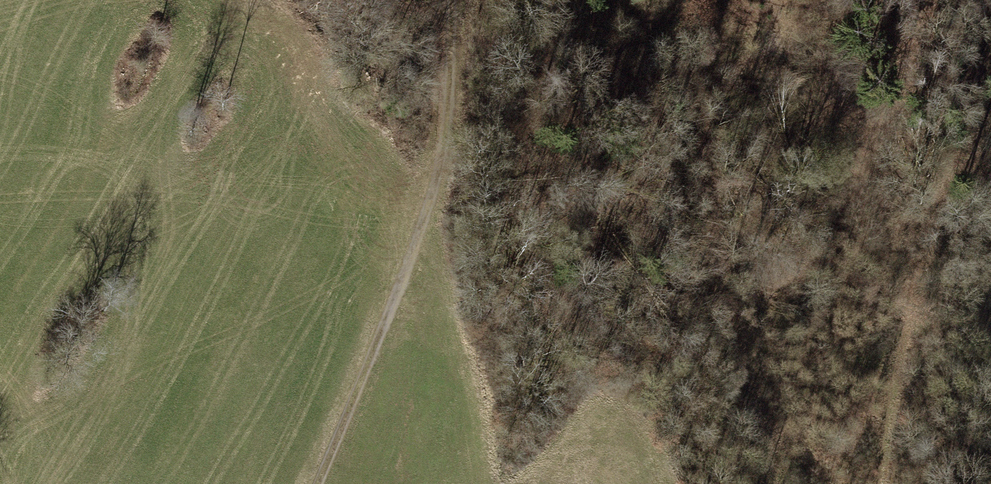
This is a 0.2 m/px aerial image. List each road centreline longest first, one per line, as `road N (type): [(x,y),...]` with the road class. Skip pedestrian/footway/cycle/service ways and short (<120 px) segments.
road 1 (track): [(627,0),(679,45),(704,129),(725,301),(778,483)]
road 2 (track): [(880,483),(943,184),(990,123)]
road 3 (track): [(426,215),(302,75),(217,0)]
road 4 (track): [(426,215),(316,483)]
road 5 (track): [(469,0),(462,70),(426,215)]
road 6 (track): [(68,369),(20,483)]

